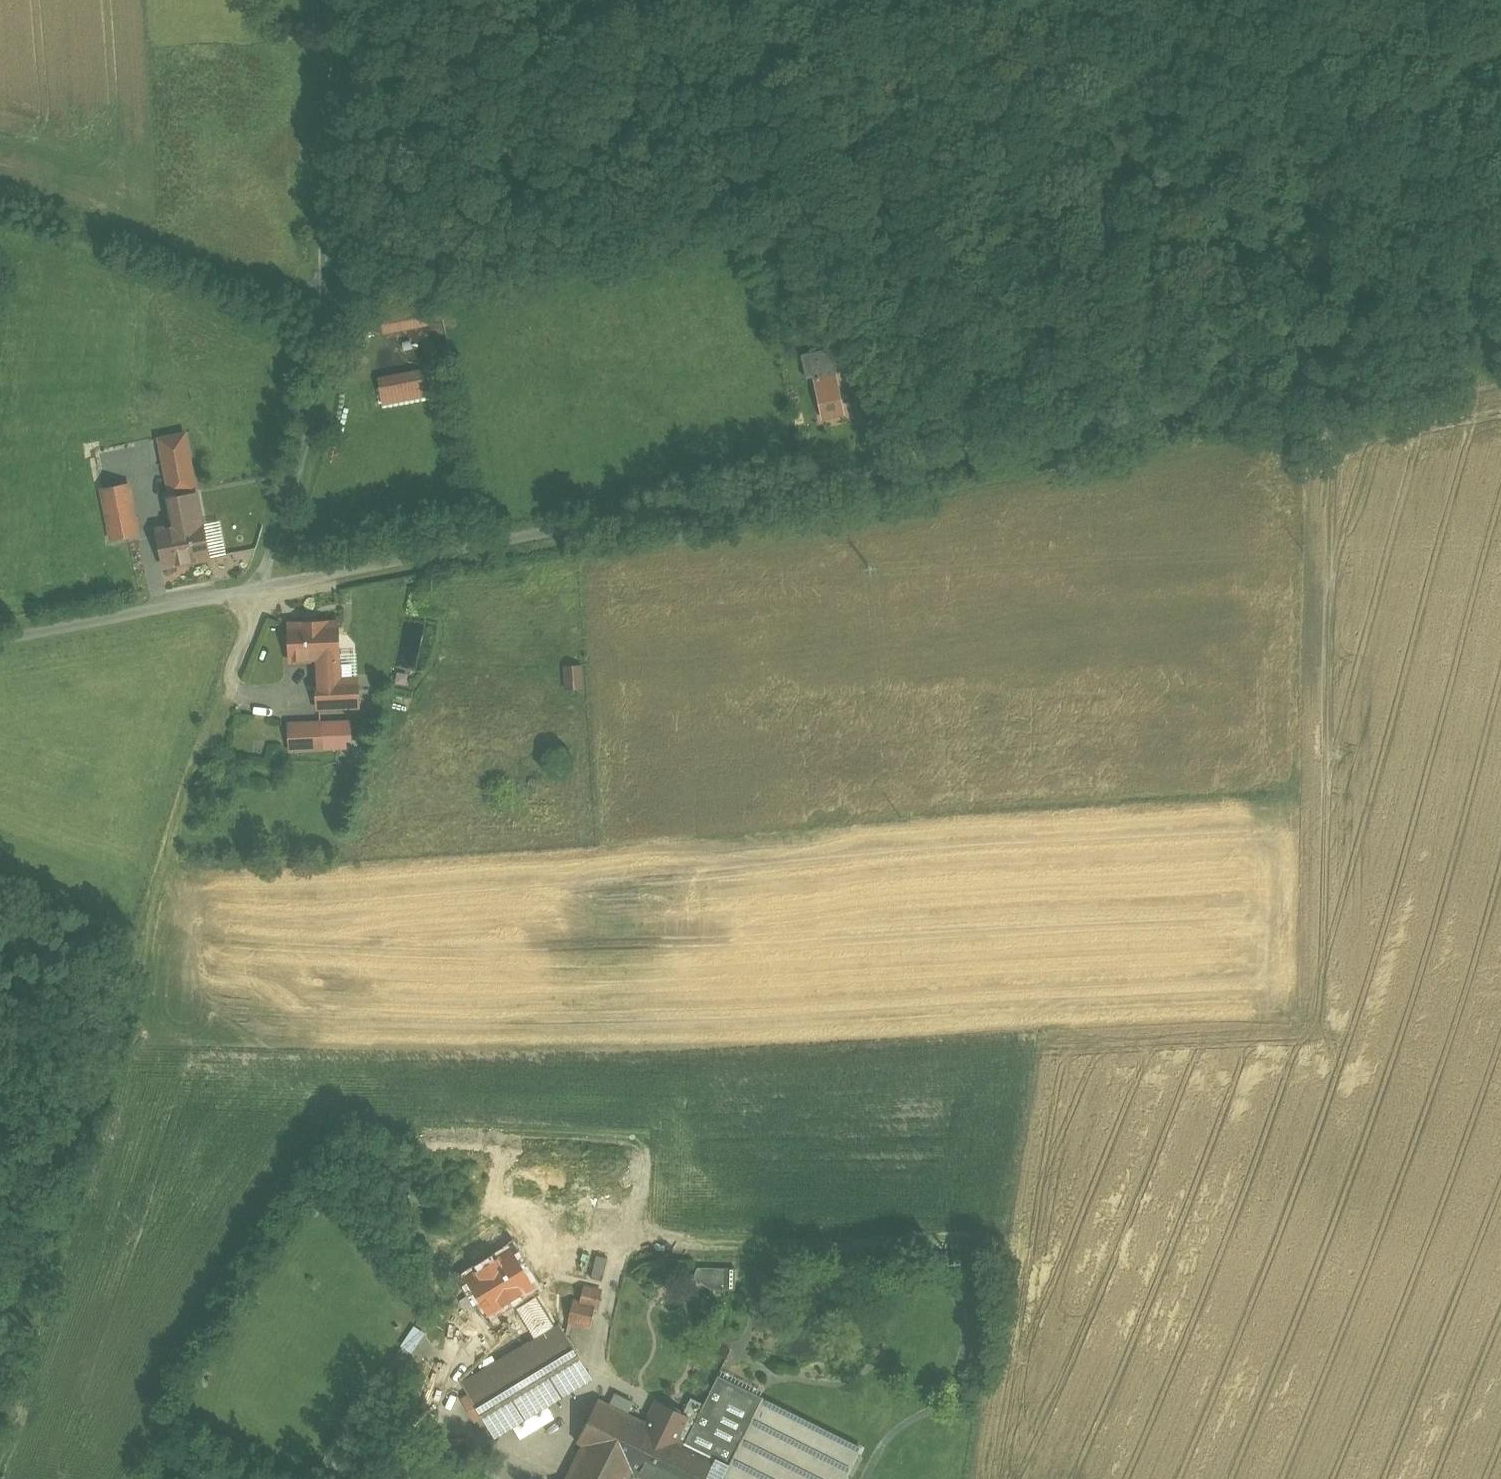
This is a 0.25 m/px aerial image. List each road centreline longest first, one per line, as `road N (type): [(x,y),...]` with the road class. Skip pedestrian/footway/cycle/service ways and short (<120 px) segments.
road 1 (track): [(420,565),(1500,348)]
road 2 (unclassified): [(420,565),(0,644)]

